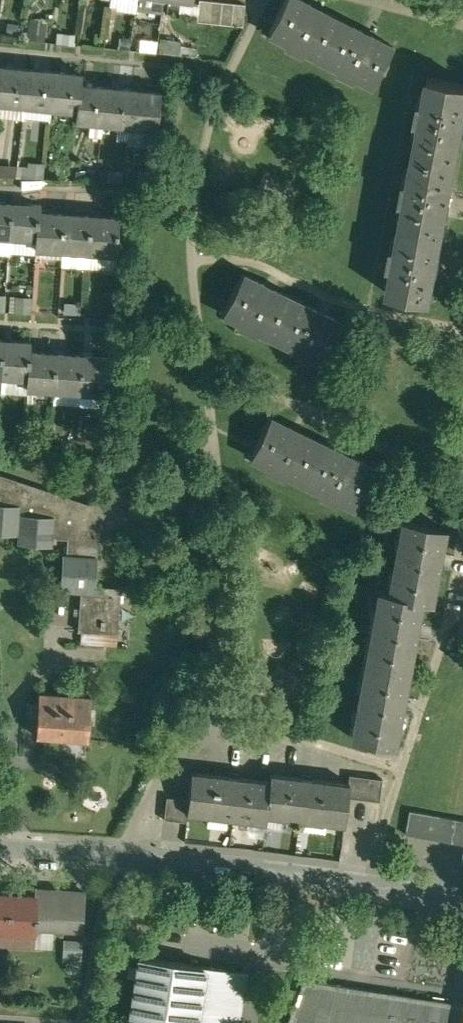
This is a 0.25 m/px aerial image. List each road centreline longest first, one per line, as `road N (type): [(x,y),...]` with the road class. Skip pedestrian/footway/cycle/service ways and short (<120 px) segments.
road 1 (residential): [(462,898),(298,870),(0,847)]

